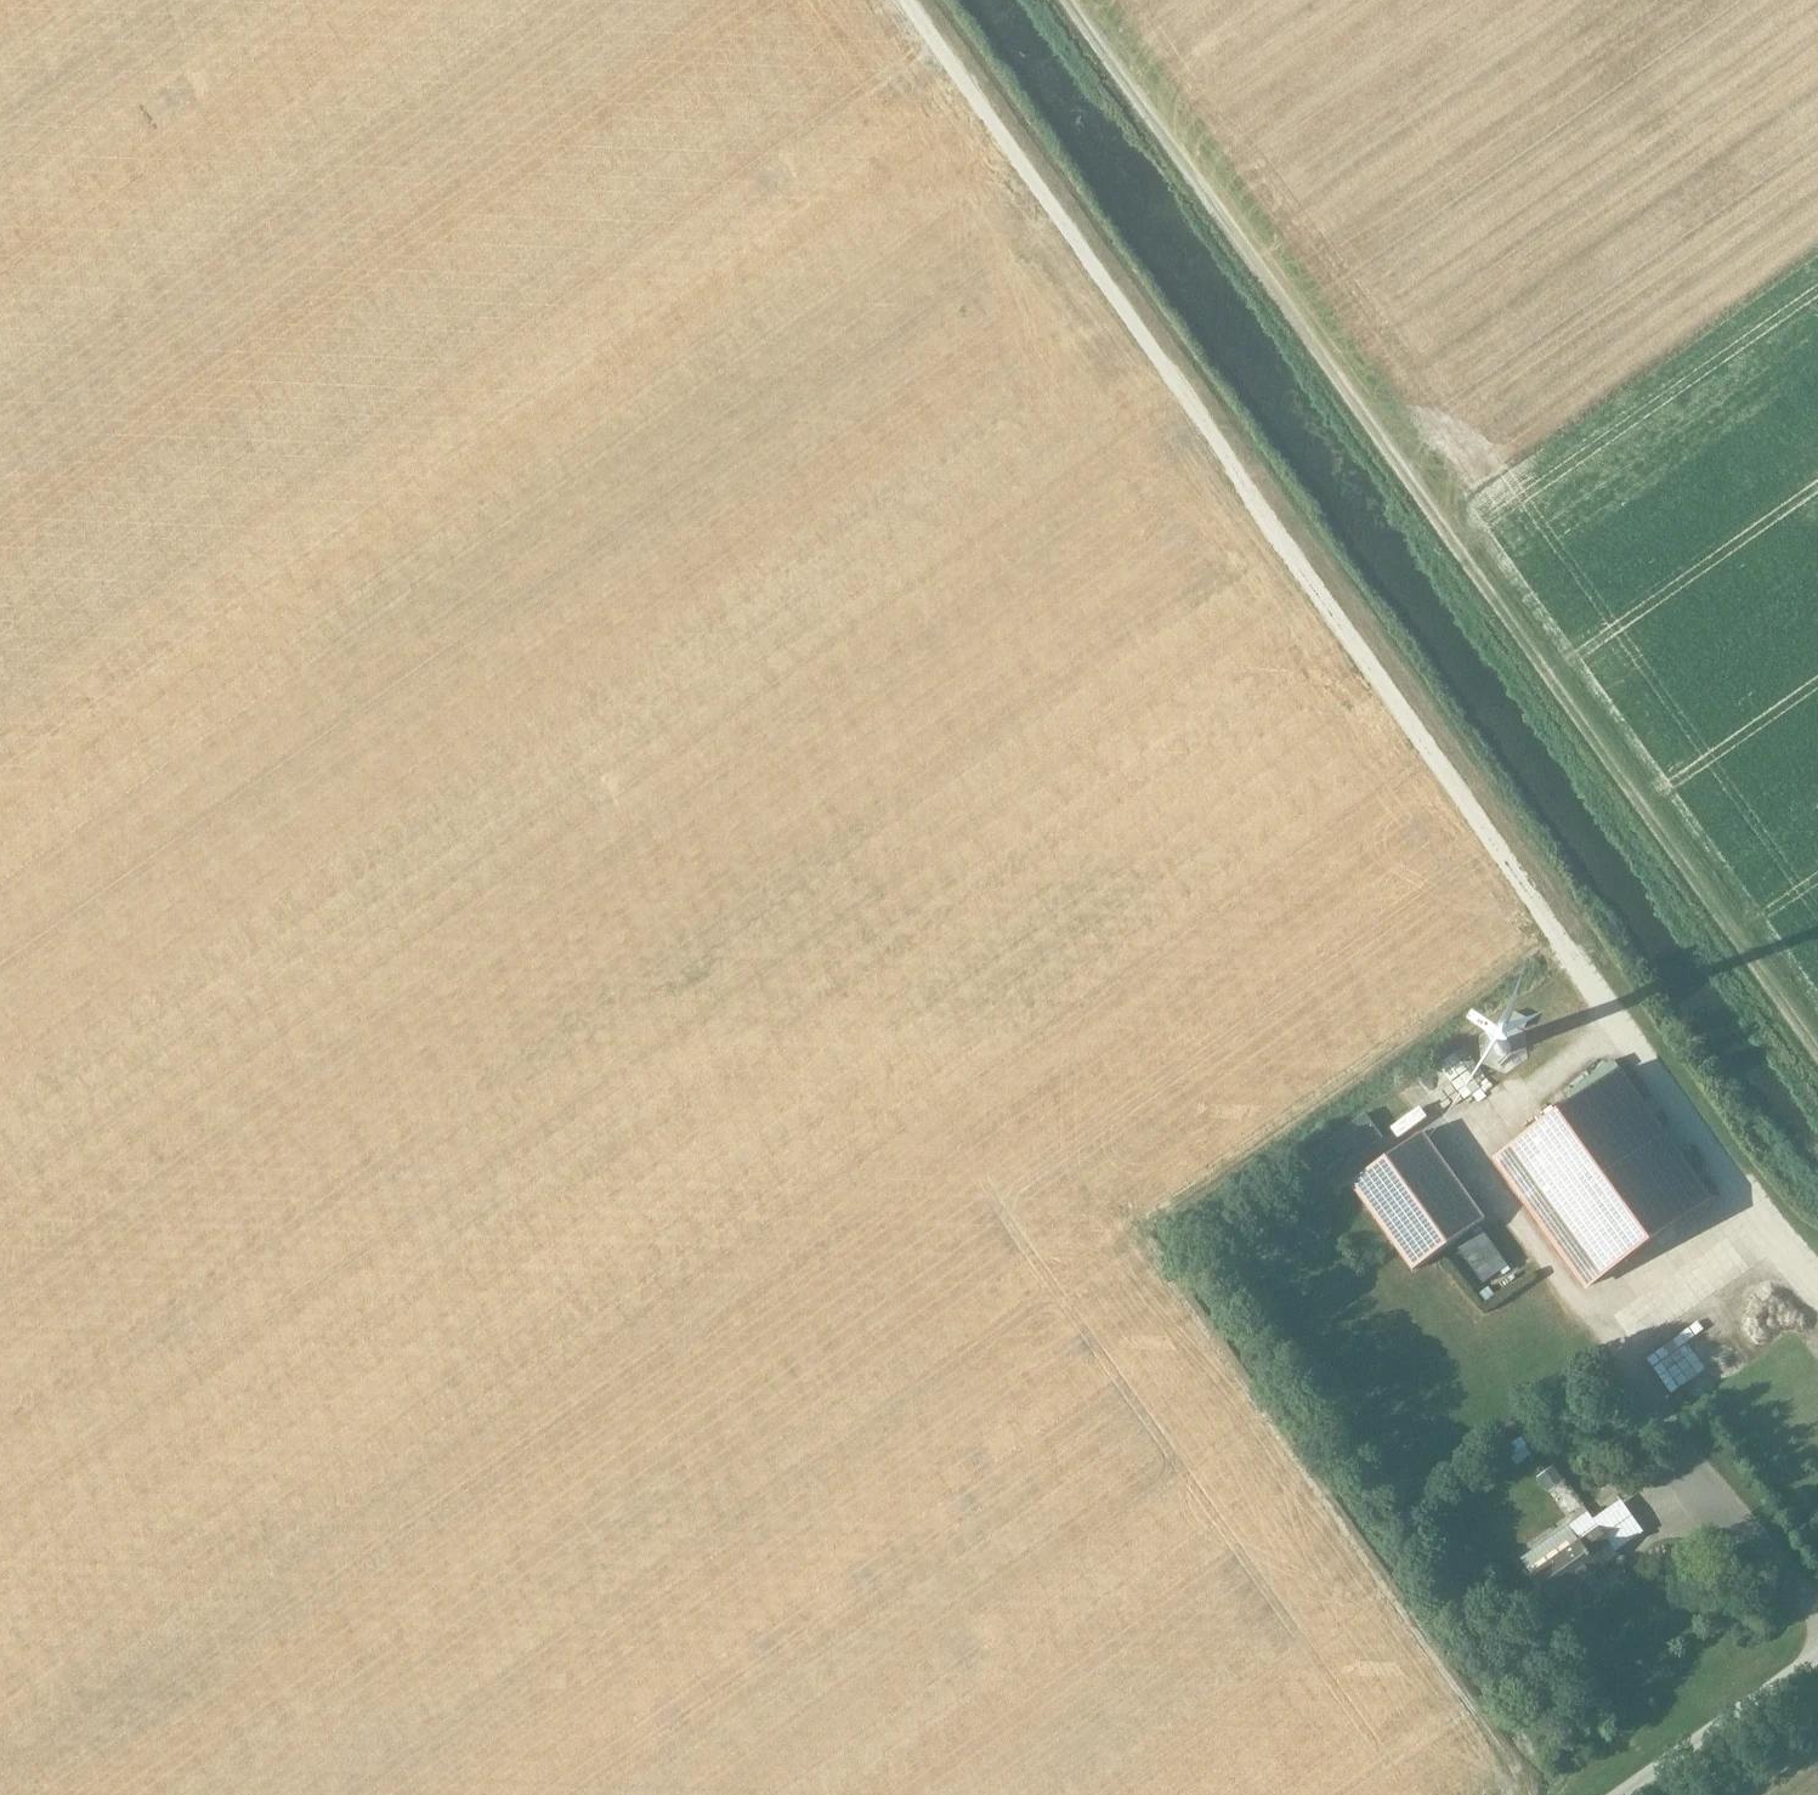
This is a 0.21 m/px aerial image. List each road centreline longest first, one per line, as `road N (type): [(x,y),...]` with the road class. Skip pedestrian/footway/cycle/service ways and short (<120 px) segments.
road 1 (unclassified): [(1618,1794),(1817,1655)]

